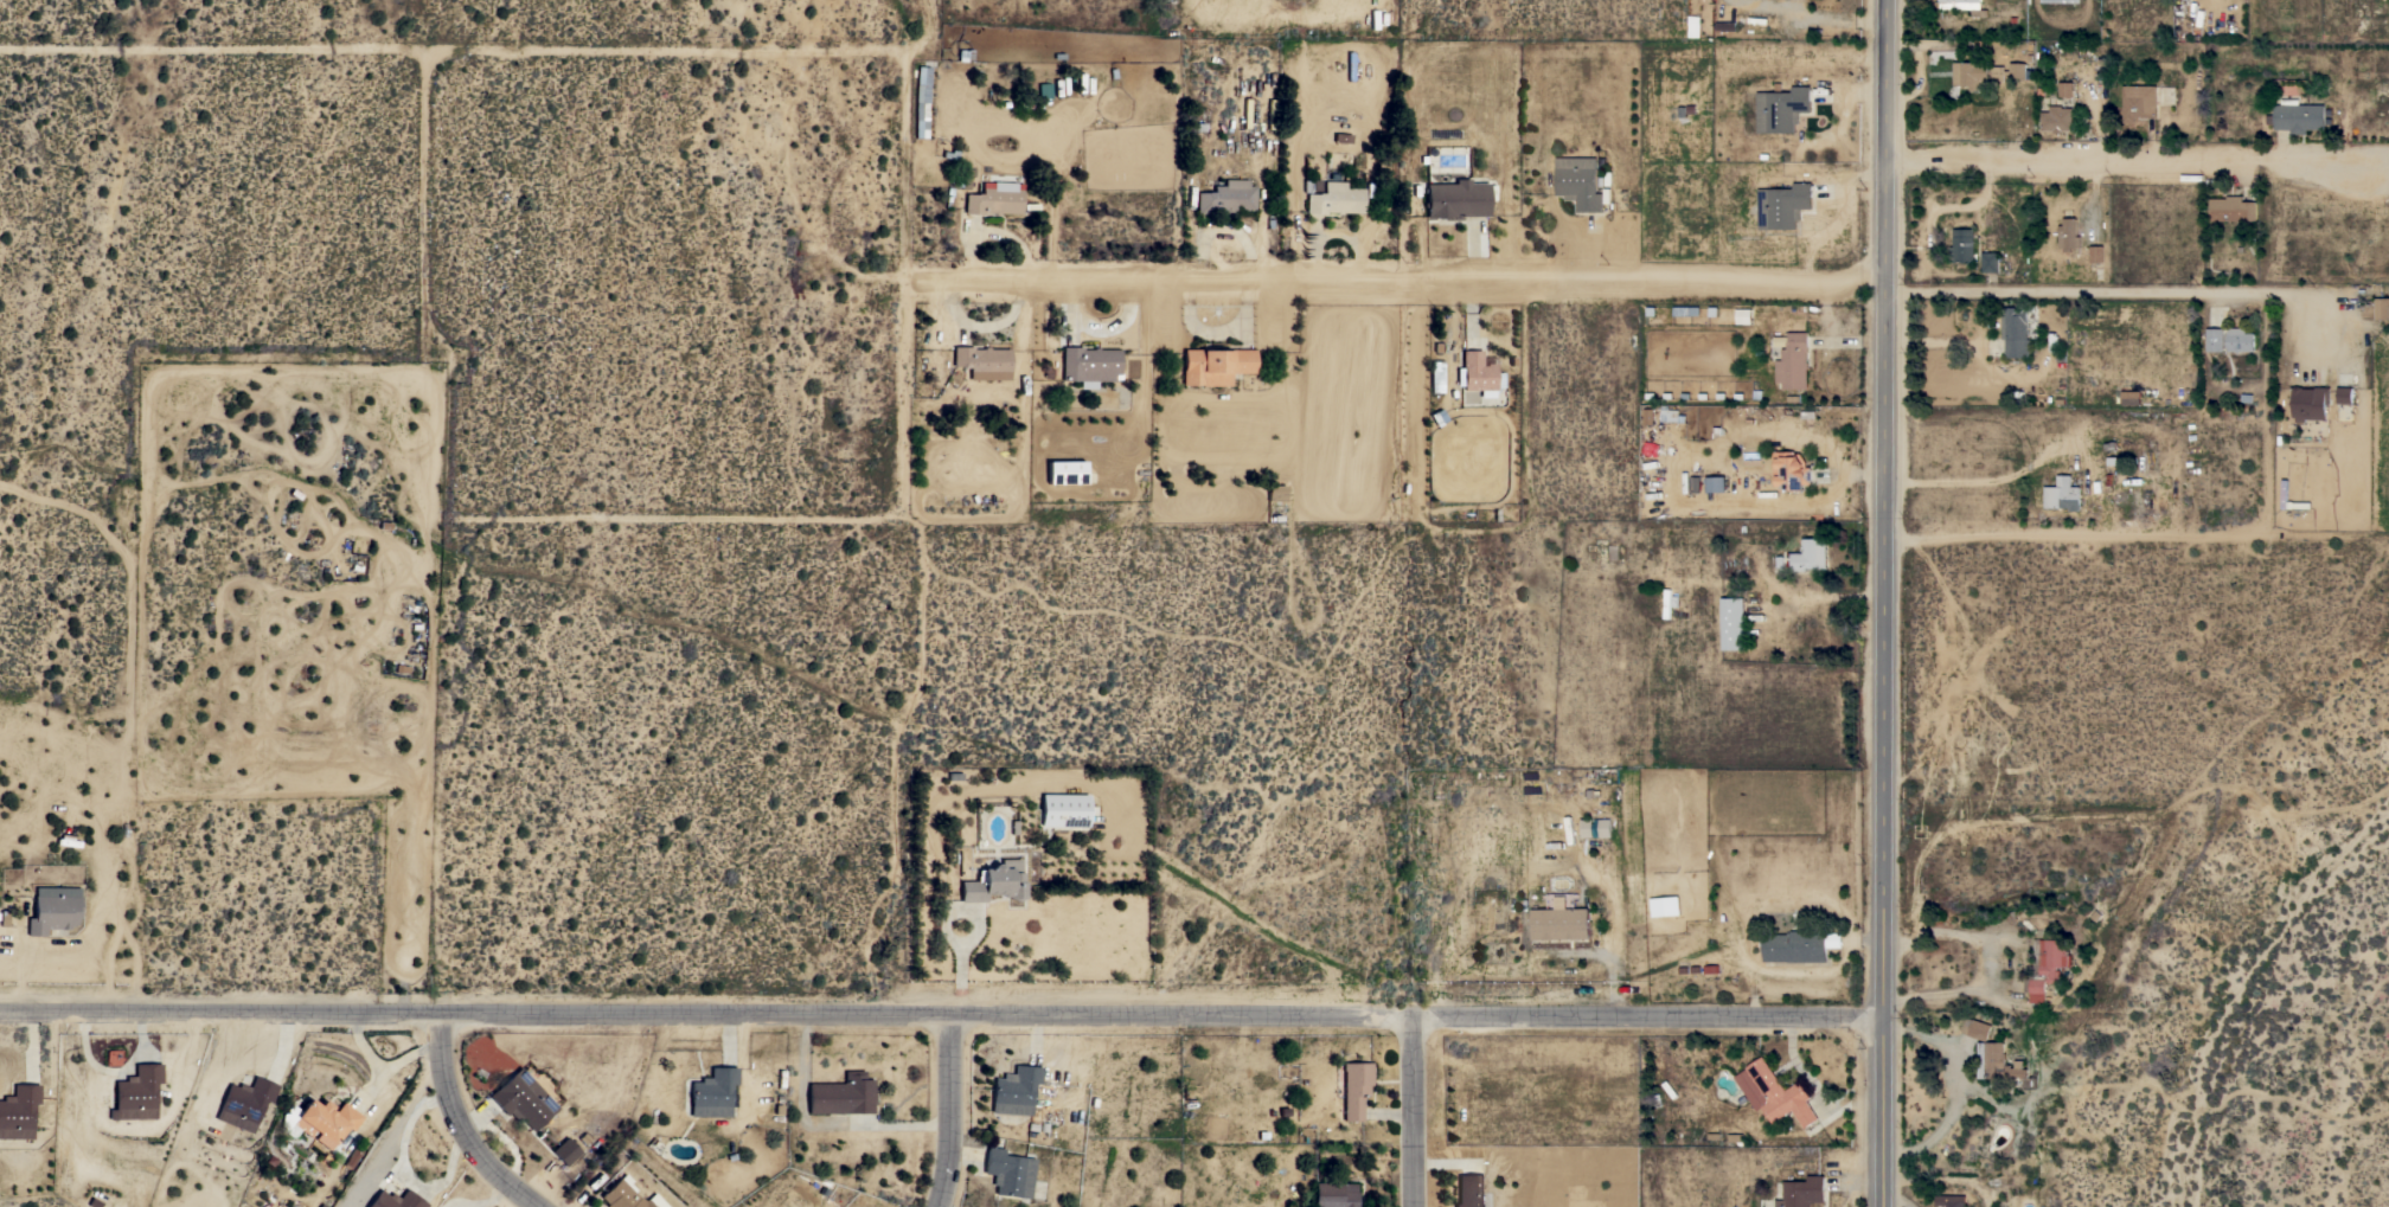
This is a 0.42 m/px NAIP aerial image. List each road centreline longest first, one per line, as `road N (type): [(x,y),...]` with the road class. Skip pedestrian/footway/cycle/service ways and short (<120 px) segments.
road 1 (residential): [(0,43),(909,50),(937,39),(1890,43)]
road 2 (residential): [(0,1004),(1890,1014)]
road 3 (secondary): [(1890,0),(1890,1206)]
road 4 (residential): [(905,281),(1281,281),(1304,272),(1866,280),(1890,294)]
road 5 (track): [(1890,161),(2388,165)]
road 6 (residential): [(907,516),(427,518)]
road 7 (track): [(427,518),(427,47)]
road 8 (residential): [(909,50),(907,516)]
road 9 (residential): [(1892,538),(2272,529)]
road 10 (residential): [(443,1008),(442,1061),(467,1135),(498,1171),(546,1206)]
road 11 (residential): [(953,1008),(953,1161),(938,1206)]
road 12 (residential): [(1417,1015),(1417,1206)]

